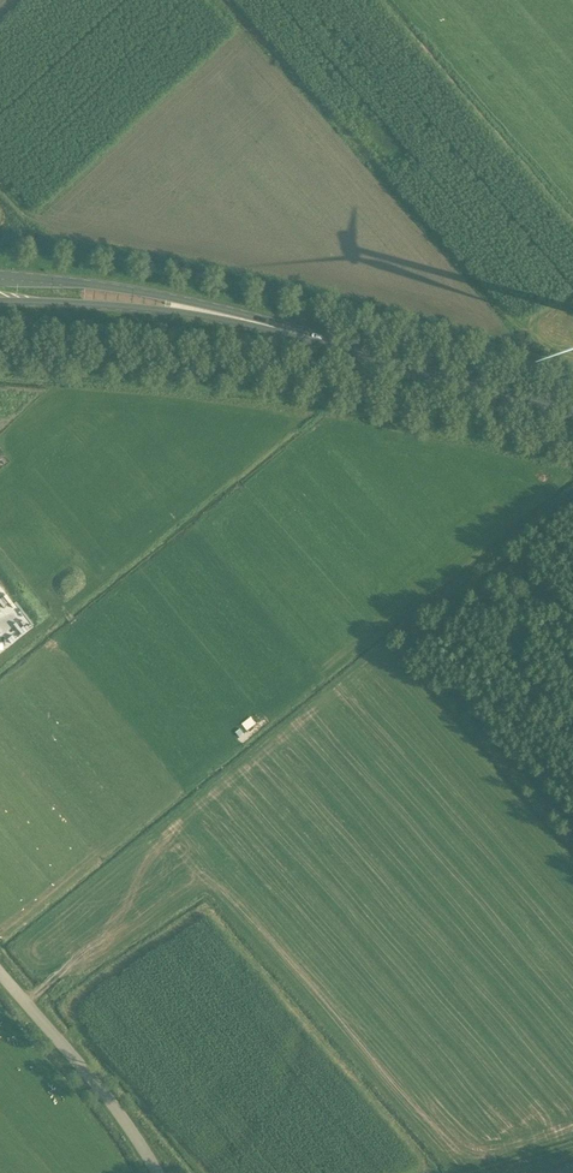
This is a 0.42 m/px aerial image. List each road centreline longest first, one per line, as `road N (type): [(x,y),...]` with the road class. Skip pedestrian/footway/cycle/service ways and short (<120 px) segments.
road 1 (primary): [(572,413),(187,307)]
road 2 (unclassified): [(155,1172),(95,1081),(0,973)]
road 3 (primary): [(187,307),(97,284),(0,278)]
road 4 (primary): [(0,301),(187,307)]

